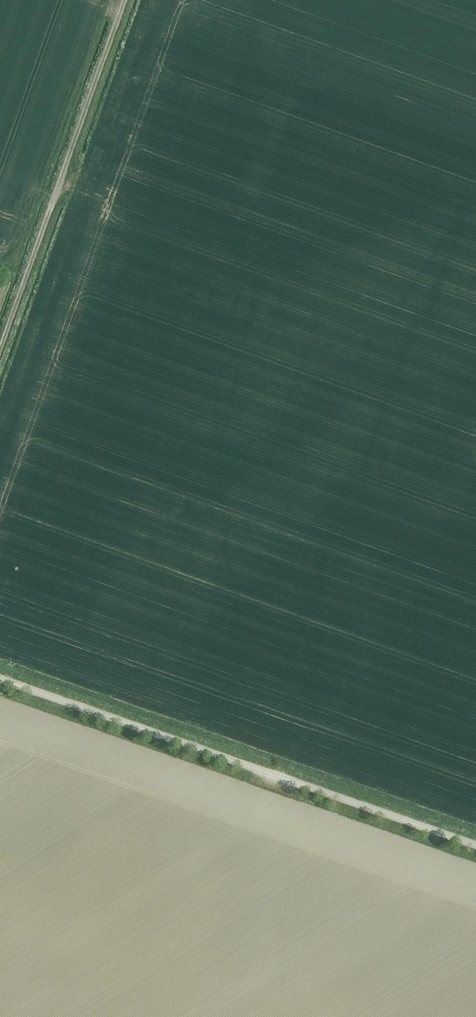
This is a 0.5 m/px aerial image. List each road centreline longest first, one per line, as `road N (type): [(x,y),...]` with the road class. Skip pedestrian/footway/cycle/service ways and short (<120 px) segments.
road 1 (unclassified): [(475,846),(0,679)]
road 2 (unclassified): [(0,352),(125,0)]

